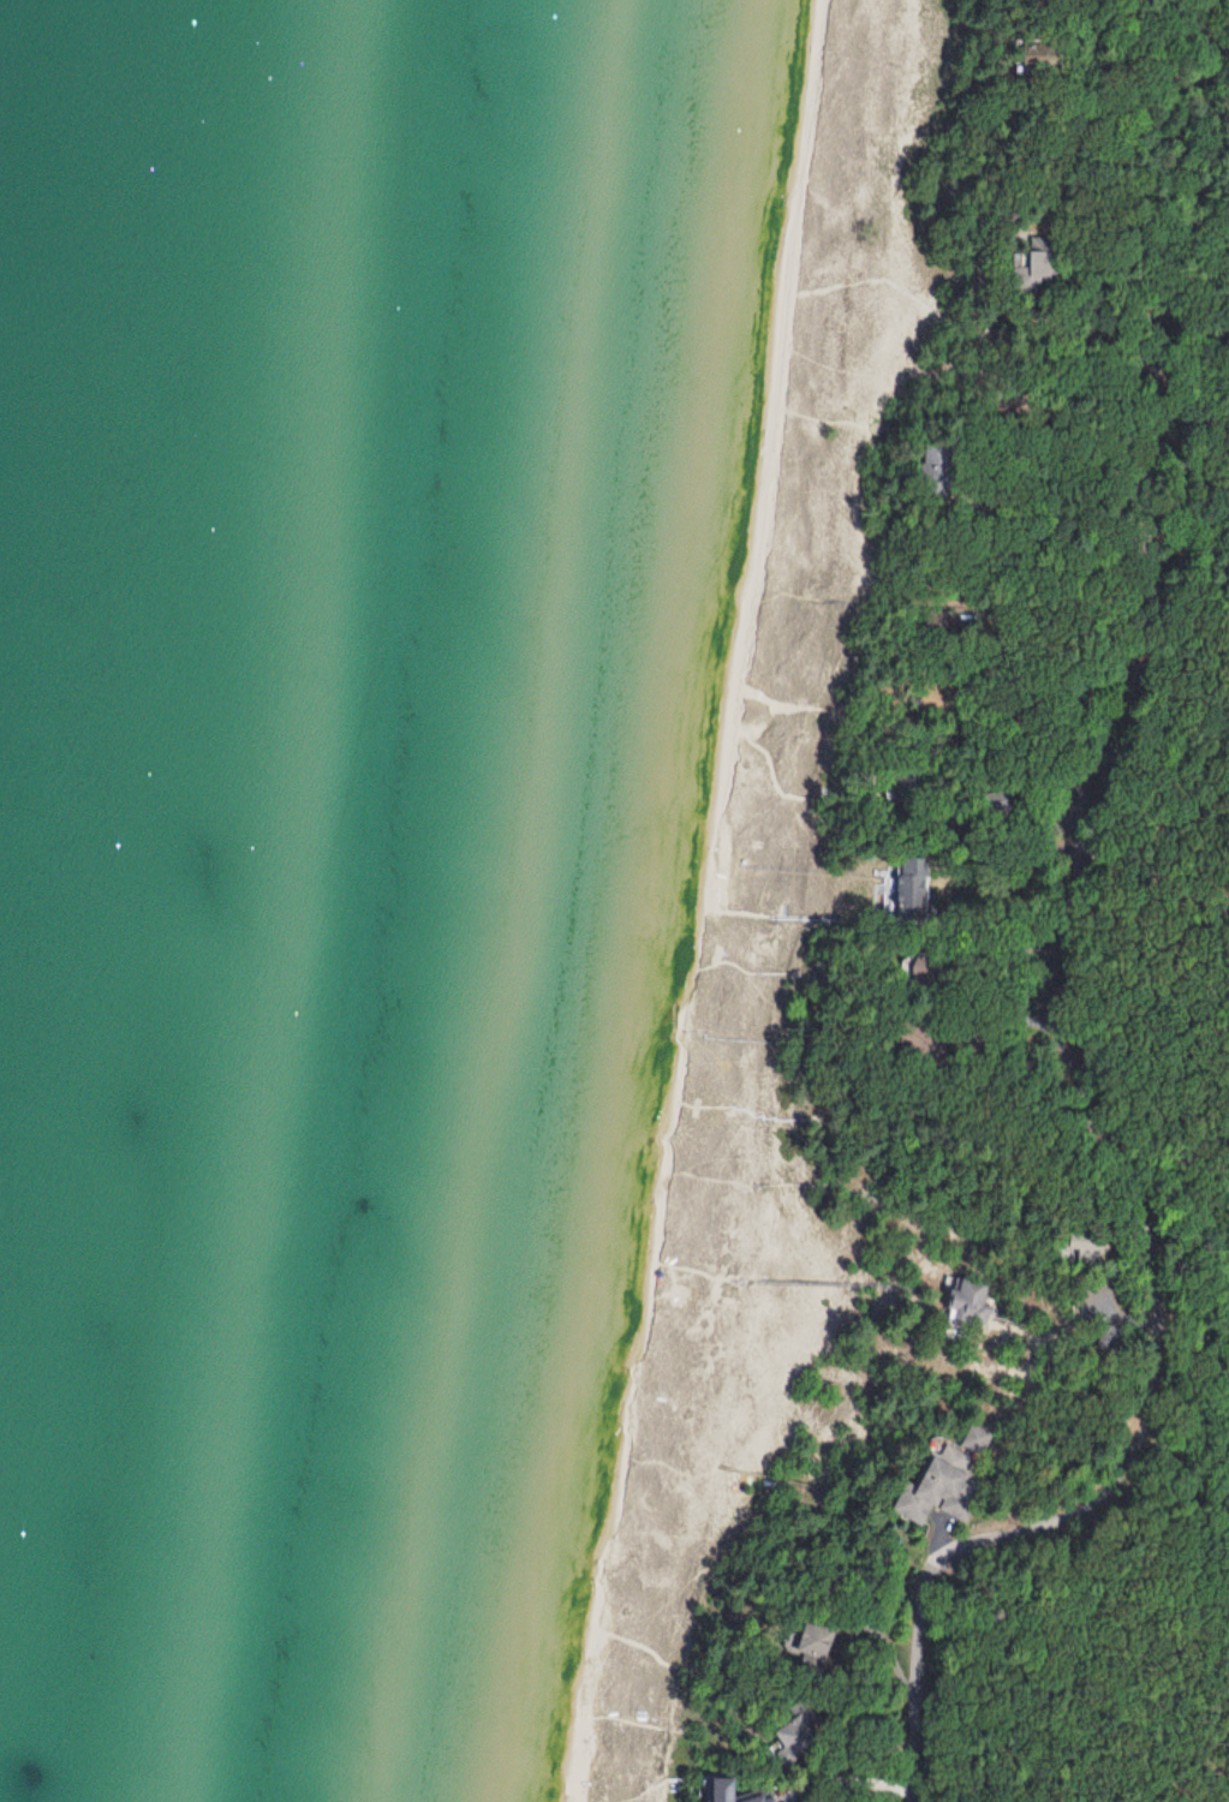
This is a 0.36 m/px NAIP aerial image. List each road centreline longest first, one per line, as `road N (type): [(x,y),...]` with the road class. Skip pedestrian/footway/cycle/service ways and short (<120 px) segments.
road 1 (residential): [(908,1801),(919,1581),(931,1556),(1126,1490),(1167,1416),(1182,1295),(1037,1002),(1149,407)]

